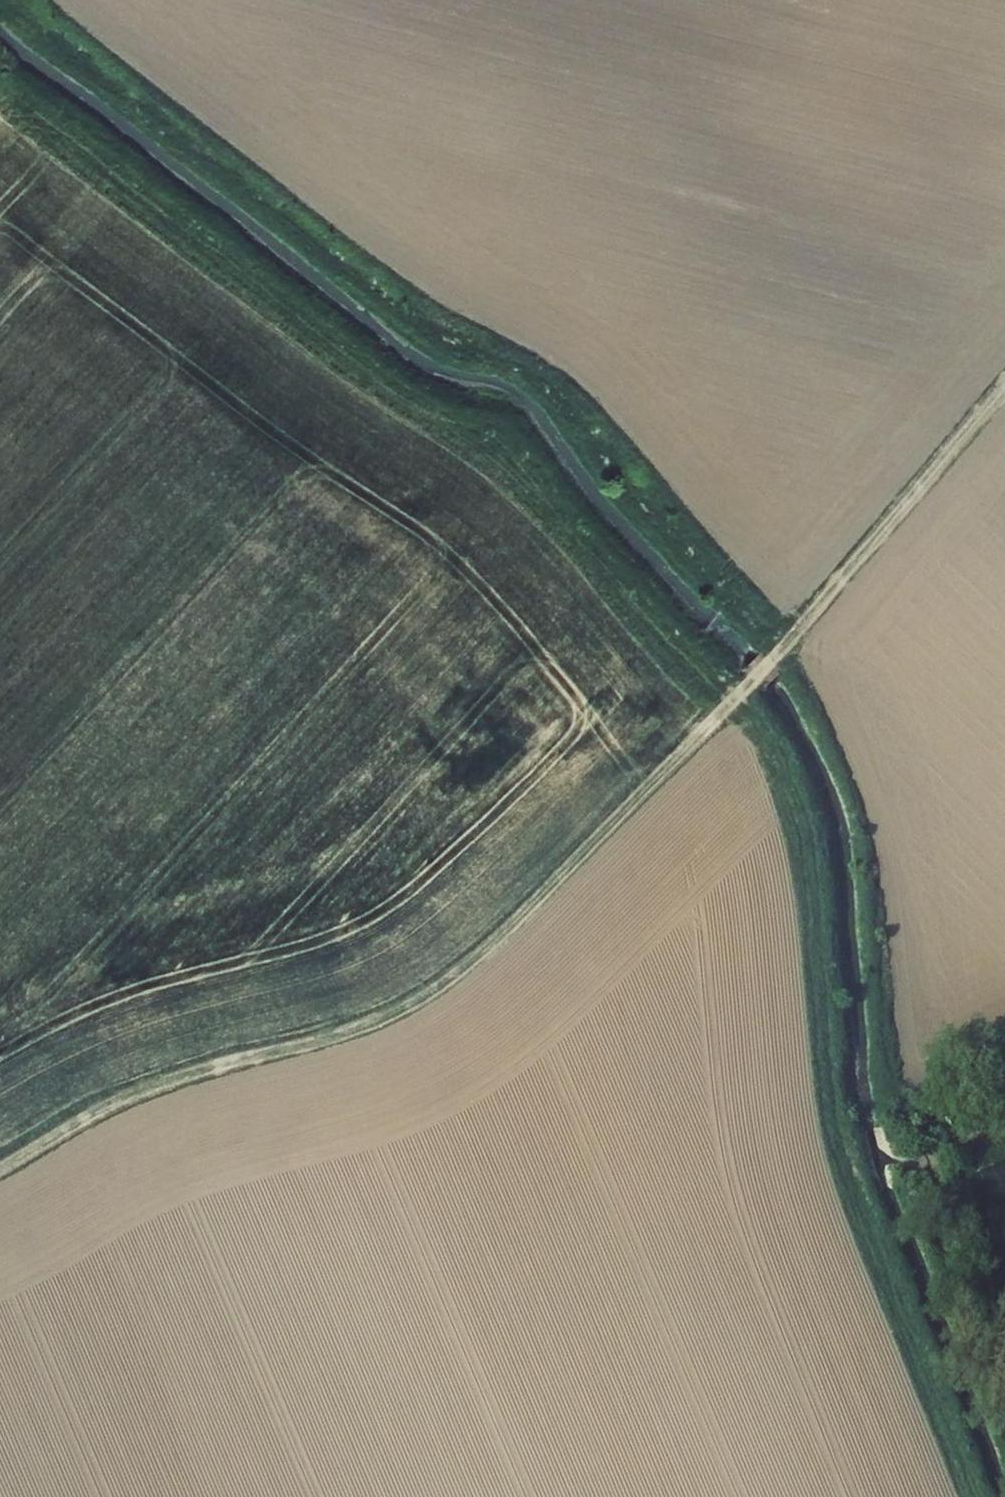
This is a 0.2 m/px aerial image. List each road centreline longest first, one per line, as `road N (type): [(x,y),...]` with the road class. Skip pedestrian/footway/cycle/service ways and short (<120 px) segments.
road 1 (track): [(1004,390),(814,612),(451,981),(366,1024),(119,1100),(0,1163)]
road 2 (track): [(1004,1407),(928,1204)]

